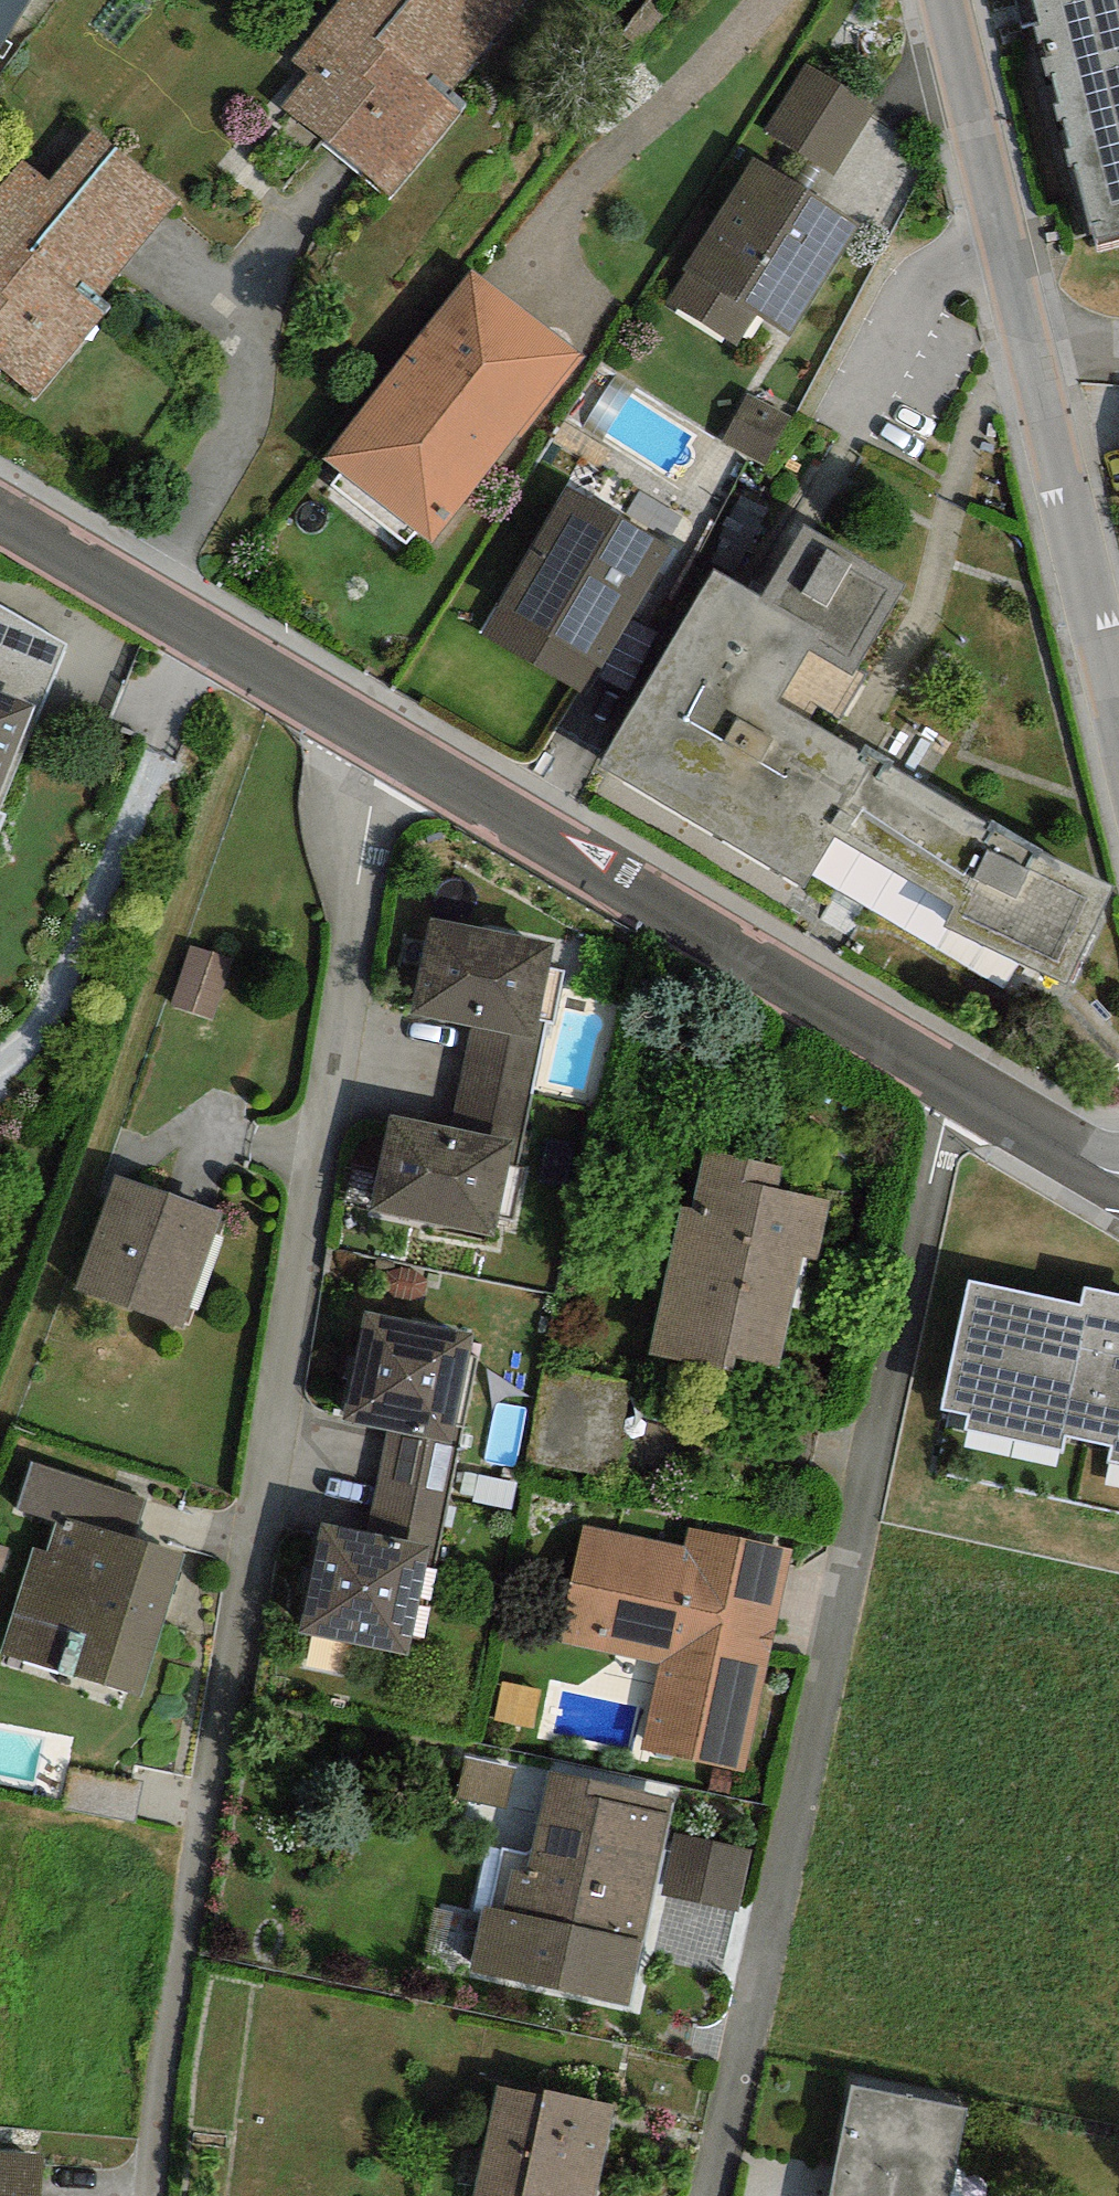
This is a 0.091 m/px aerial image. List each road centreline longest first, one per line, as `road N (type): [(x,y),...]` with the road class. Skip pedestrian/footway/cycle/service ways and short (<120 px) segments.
road 1 (residential): [(390,750),(158,2195)]
road 2 (residential): [(963,1088),(941,1138),(712,2195)]
road 3 (tertiary): [(959,0),(1118,692)]
road 4 (tertiary): [(963,1088),(390,750)]
road 5 (tertiary): [(390,750),(0,512)]
road 6 (tertiary): [(1118,1174),(963,1088)]

